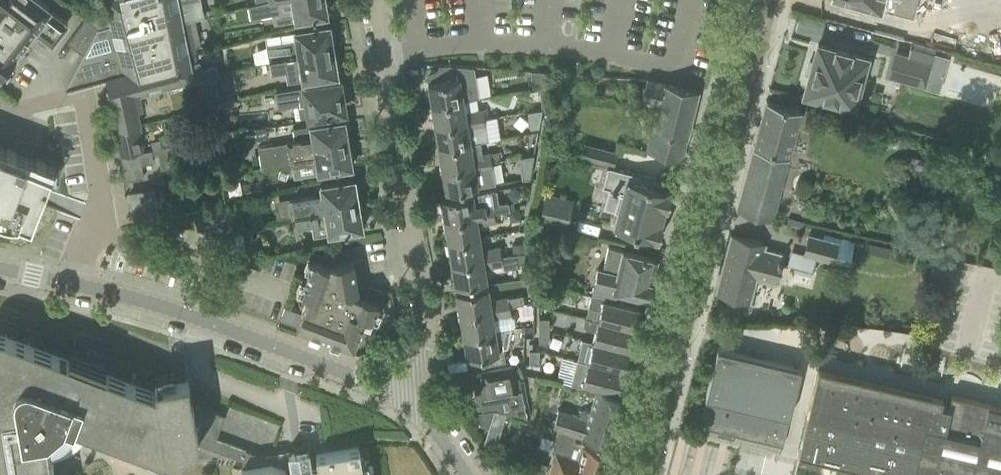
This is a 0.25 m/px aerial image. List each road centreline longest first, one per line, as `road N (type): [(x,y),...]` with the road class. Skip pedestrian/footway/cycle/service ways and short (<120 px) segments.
road 1 (residential): [(643,474),(767,0)]
road 2 (residential): [(397,406),(425,313),(369,0)]
road 3 (unclassified): [(397,406),(340,374),(60,285)]
road 4 (unclassified): [(102,233),(83,103),(19,108)]
road 5 (unclassified): [(277,299),(102,233)]

